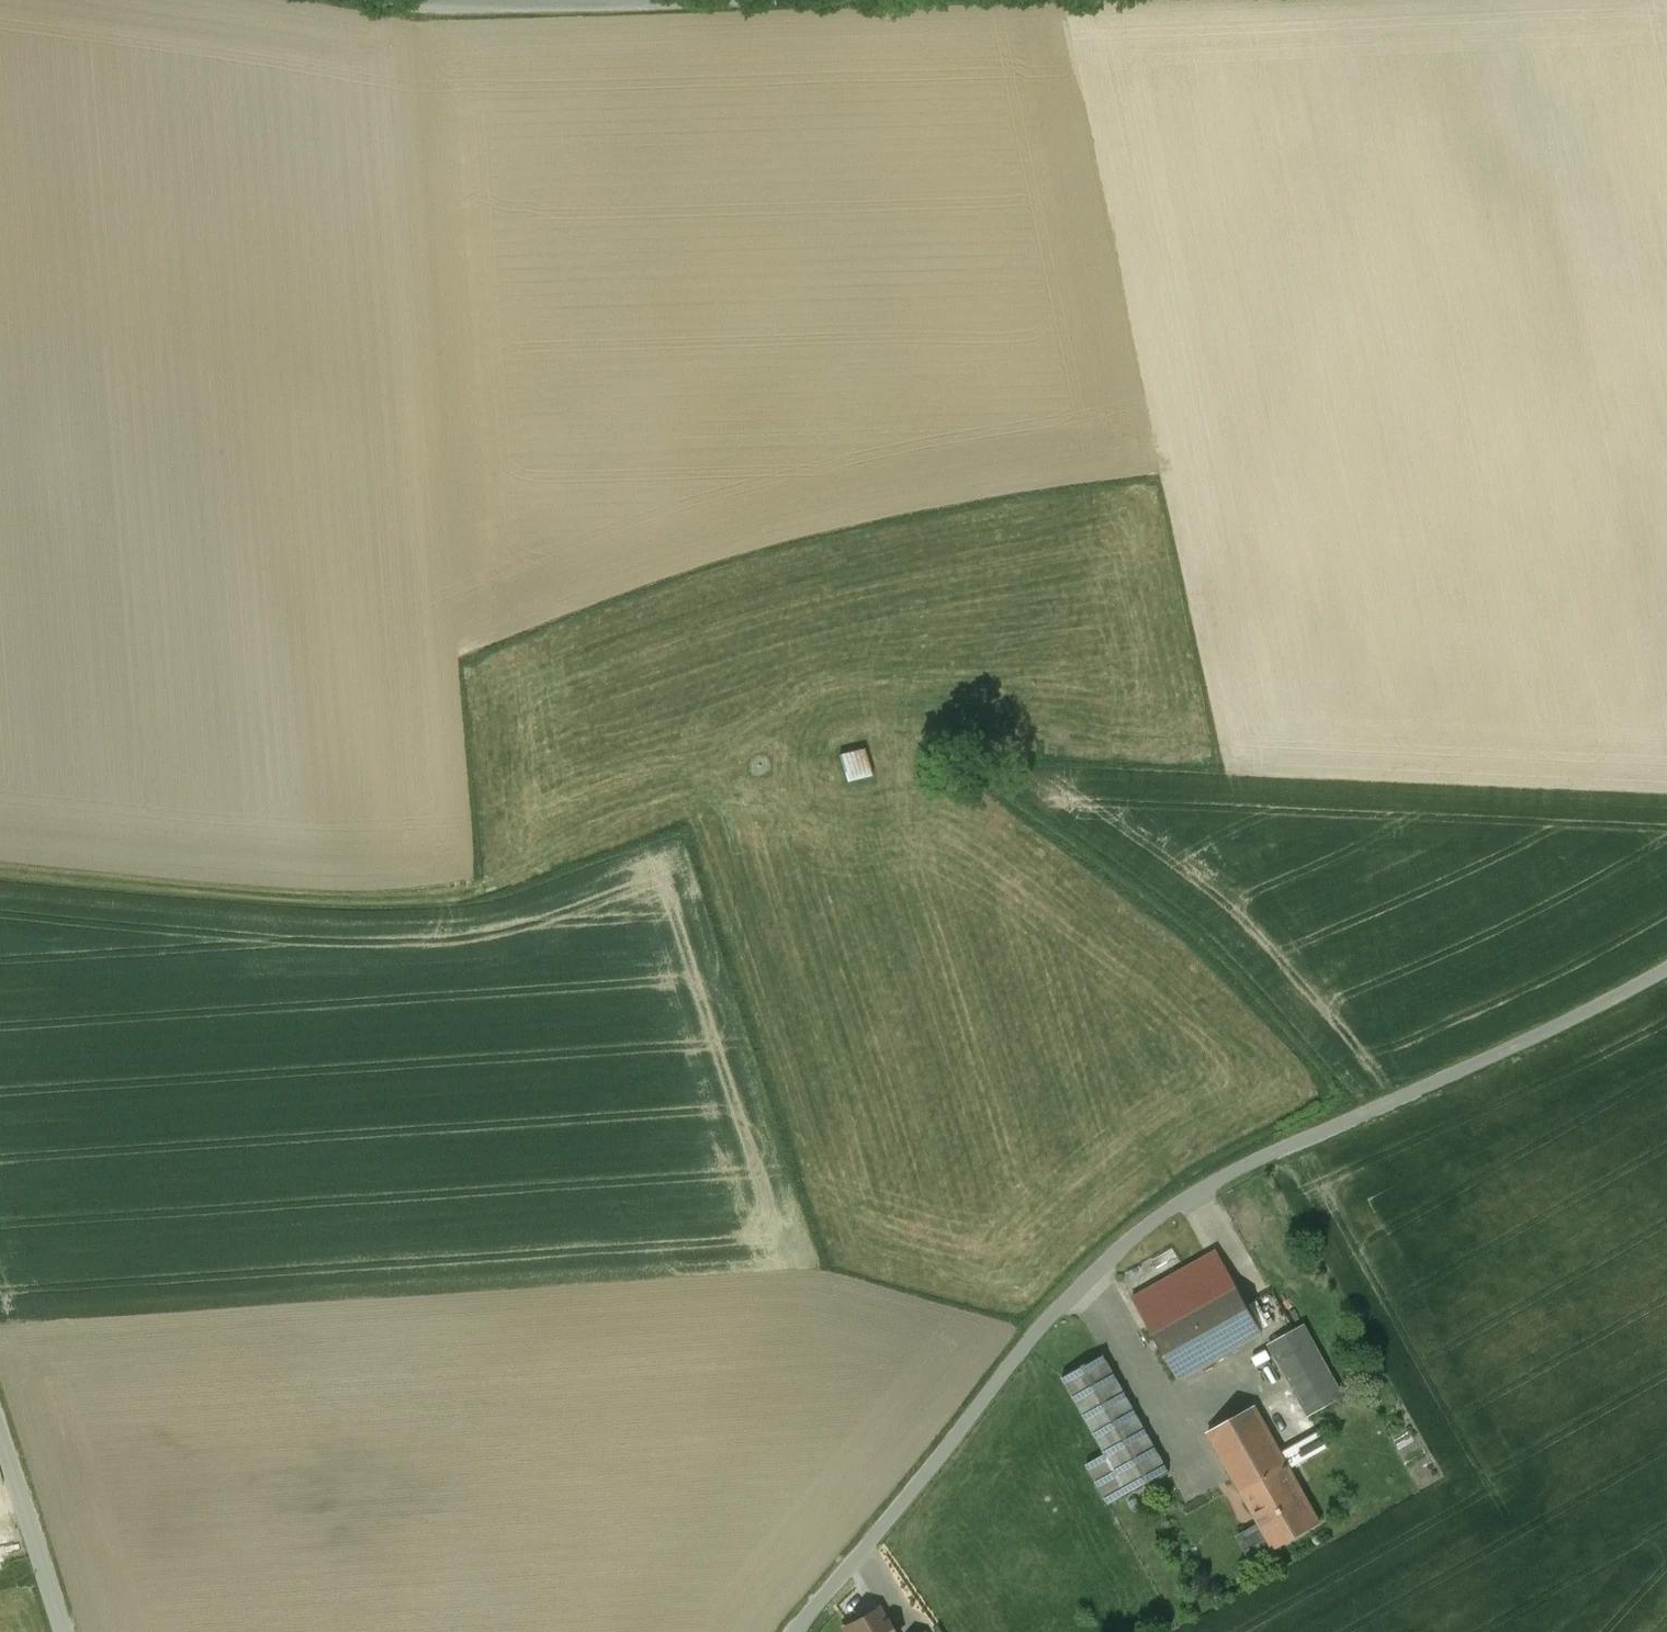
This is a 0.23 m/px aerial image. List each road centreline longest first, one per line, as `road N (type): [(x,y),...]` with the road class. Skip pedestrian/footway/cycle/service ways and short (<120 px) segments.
road 1 (unclassified): [(799,1631),(1067,1301),(1140,1229),(1265,1145),(1666,965)]
road 2 (unclassified): [(0,1437),(64,1631)]
road 3 (unclassified): [(588,0),(415,0)]

